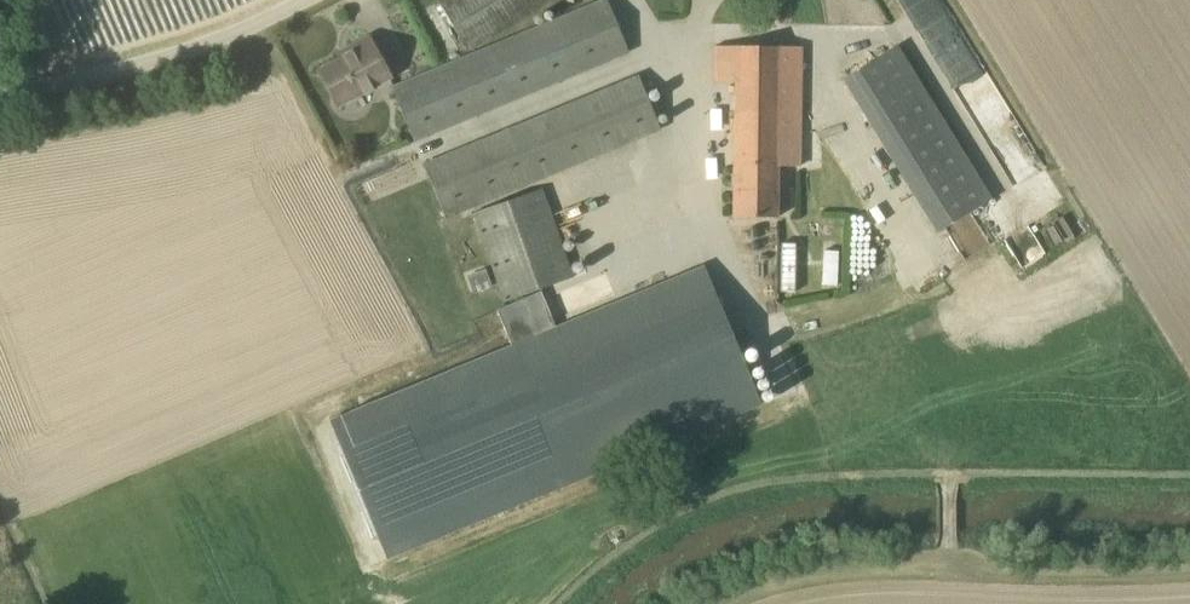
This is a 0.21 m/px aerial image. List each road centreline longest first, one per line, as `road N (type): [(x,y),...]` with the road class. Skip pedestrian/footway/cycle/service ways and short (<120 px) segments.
road 1 (unclassified): [(311,0),(144,68),(0,98)]

